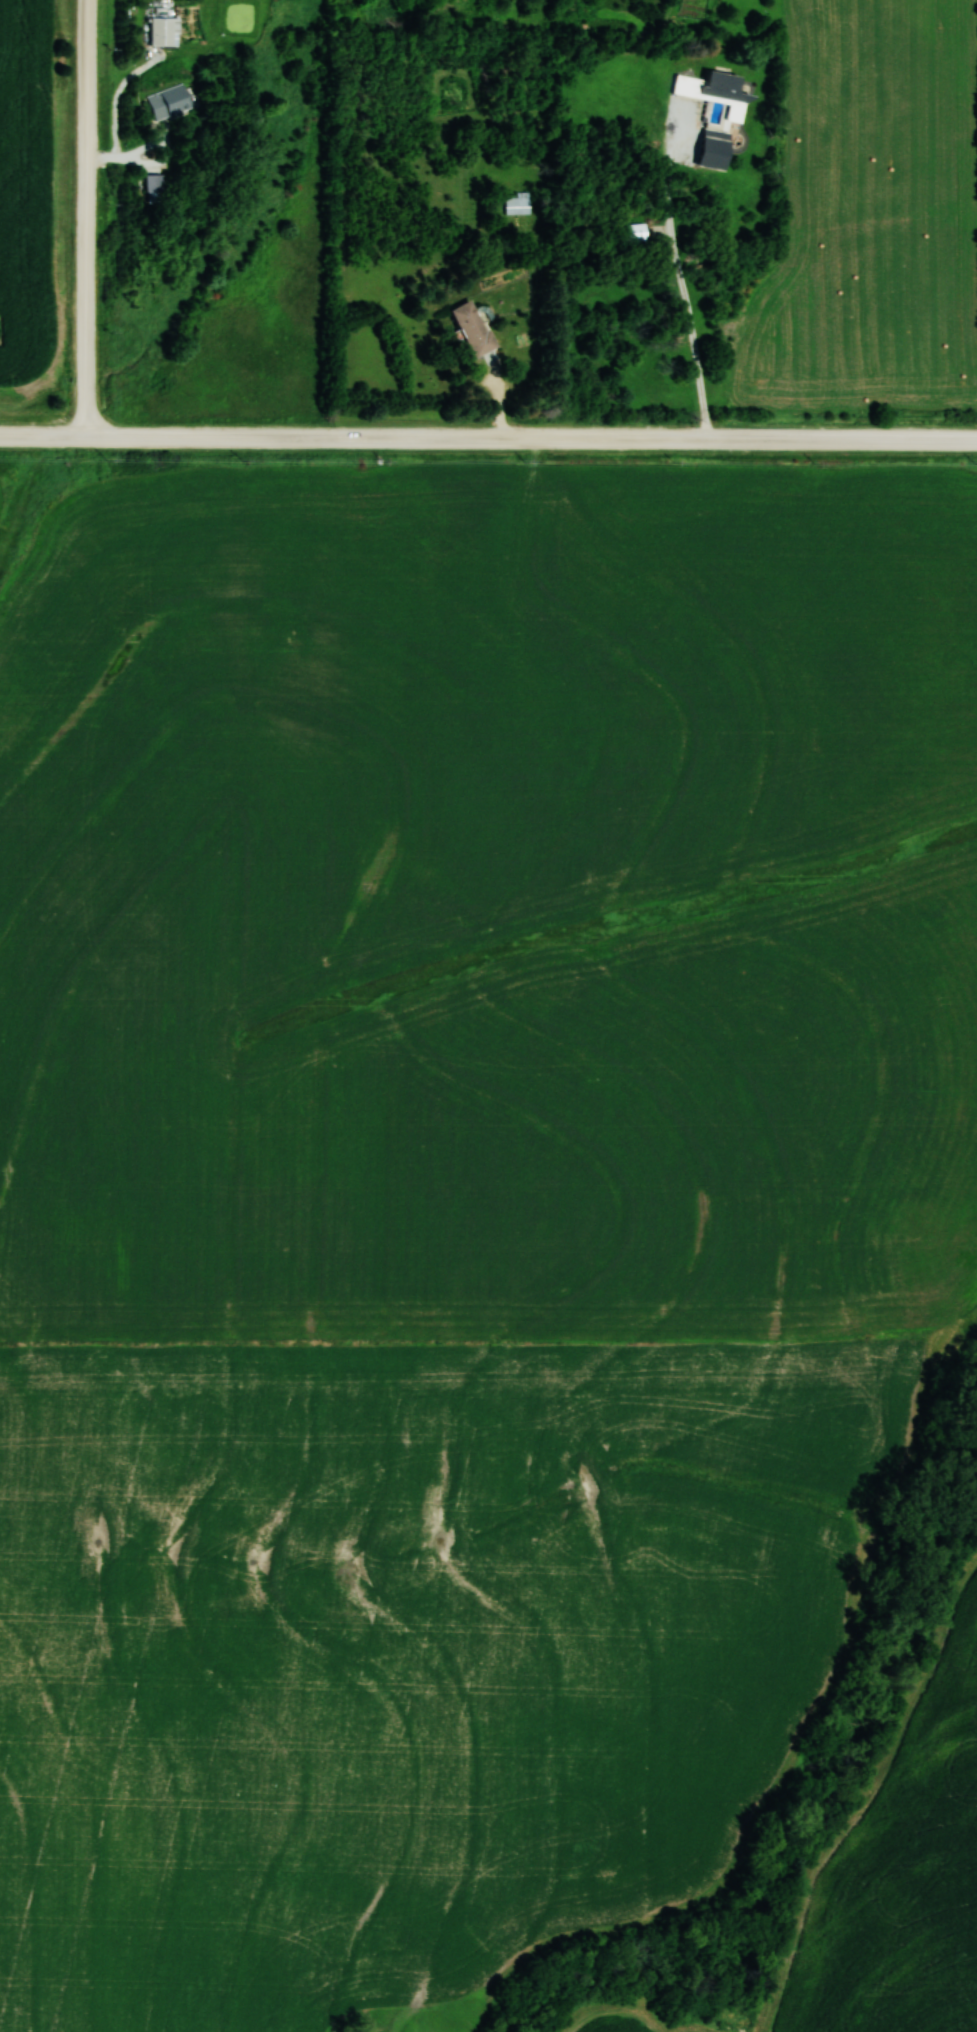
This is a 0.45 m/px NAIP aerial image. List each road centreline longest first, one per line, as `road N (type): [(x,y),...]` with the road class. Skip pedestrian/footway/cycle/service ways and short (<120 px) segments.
road 1 (residential): [(976,440),(0,437)]
road 2 (residential): [(86,437),(88,0)]

